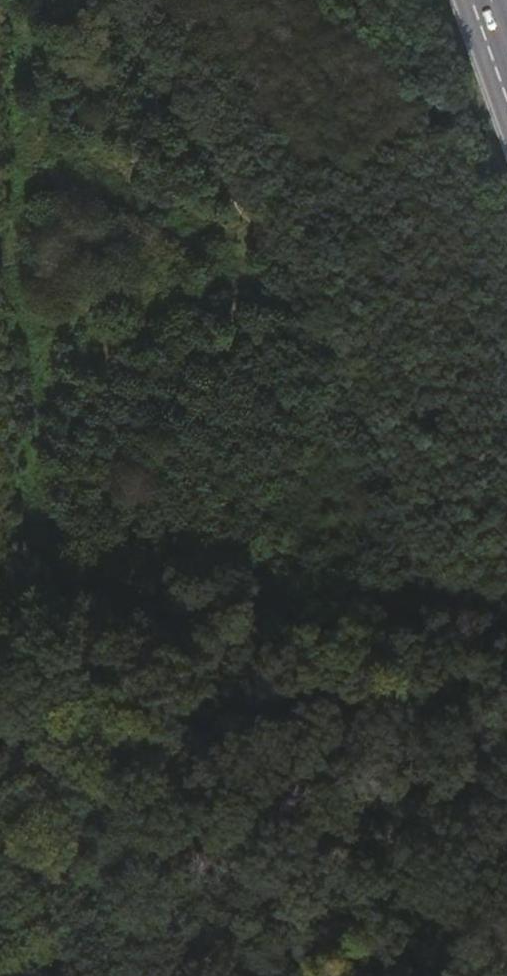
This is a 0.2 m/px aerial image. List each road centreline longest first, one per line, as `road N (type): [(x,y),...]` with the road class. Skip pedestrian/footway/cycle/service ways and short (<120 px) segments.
road 1 (track): [(0,604),(443,606),(506,621)]

